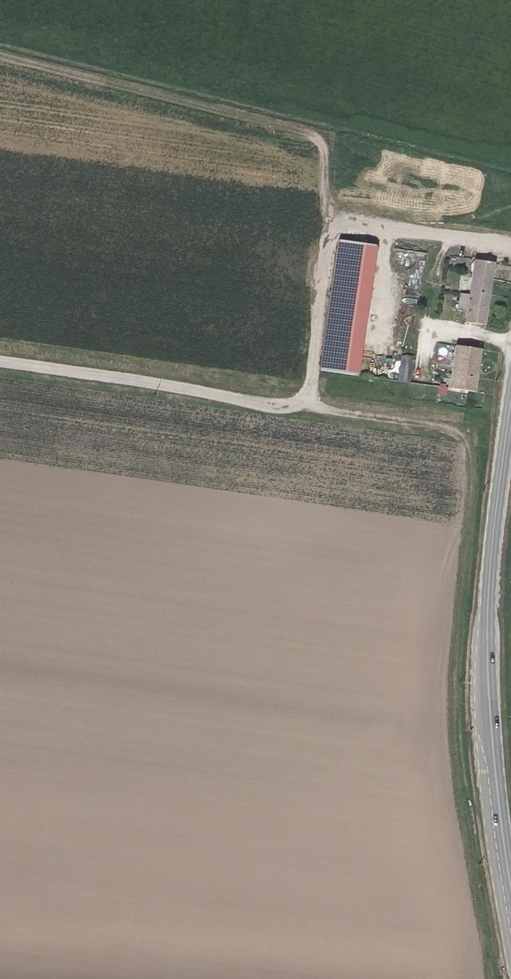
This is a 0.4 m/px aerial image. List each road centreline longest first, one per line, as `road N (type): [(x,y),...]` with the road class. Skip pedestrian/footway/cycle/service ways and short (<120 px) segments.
road 1 (track): [(510,248),(337,223),(307,409),(0,365)]
road 2 (tertiary): [(510,883),(490,694),(510,433)]

